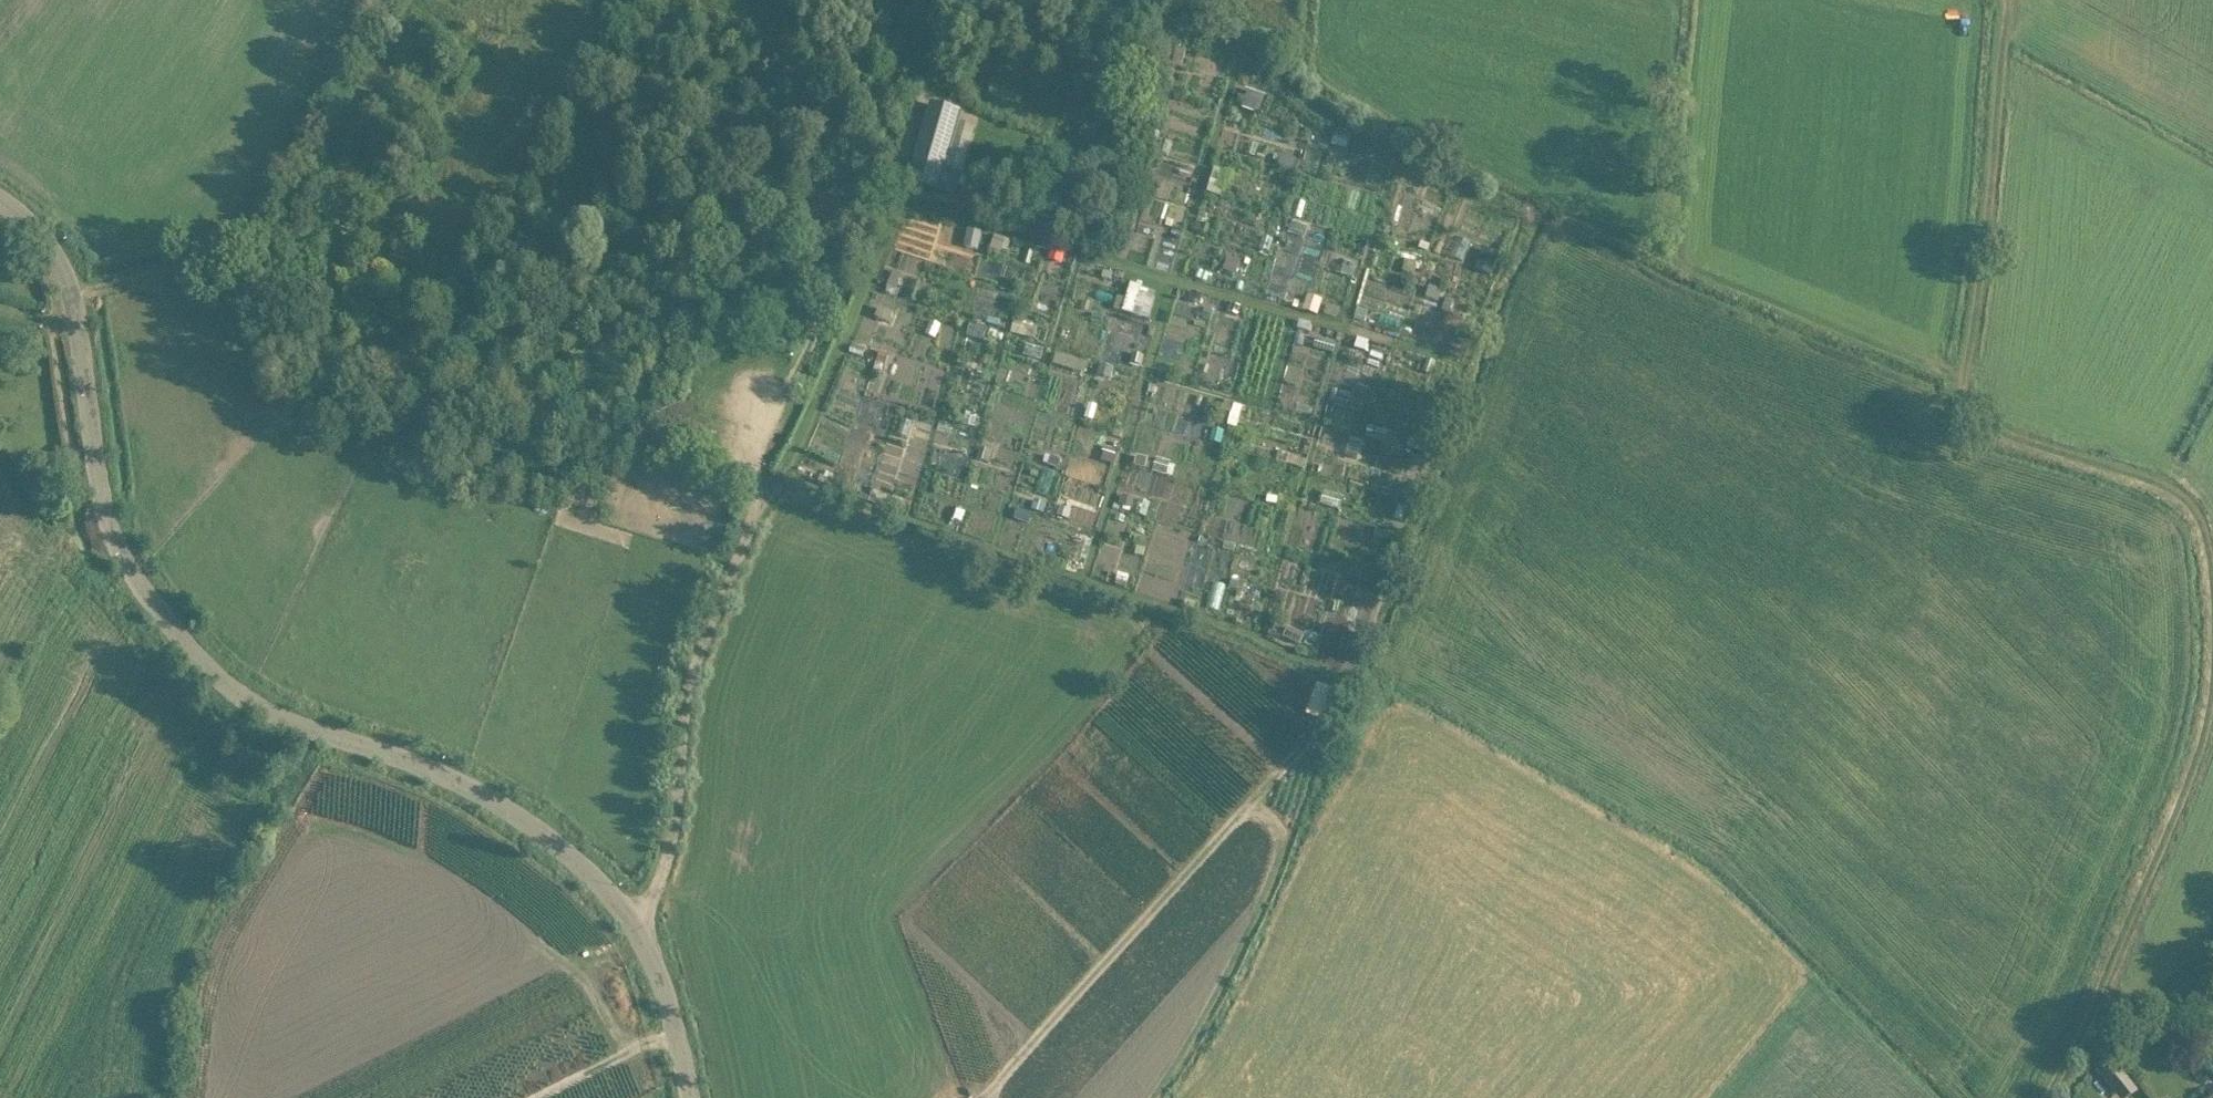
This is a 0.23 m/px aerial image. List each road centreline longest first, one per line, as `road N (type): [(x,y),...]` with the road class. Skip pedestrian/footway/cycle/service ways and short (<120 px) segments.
road 1 (unclassified): [(690,1097),(660,978),(632,920),(583,866),(519,814),(446,777),(292,724),(240,697),(160,613),(106,518),(73,295),(44,244),(0,201)]
road 2 (track): [(632,920),(648,904),(673,841),(694,664),(754,523),(752,453),(808,353),(860,197)]
road 3 (track): [(73,295),(199,264)]
road 4 (track): [(624,117),(635,90),(633,33),(617,0)]

